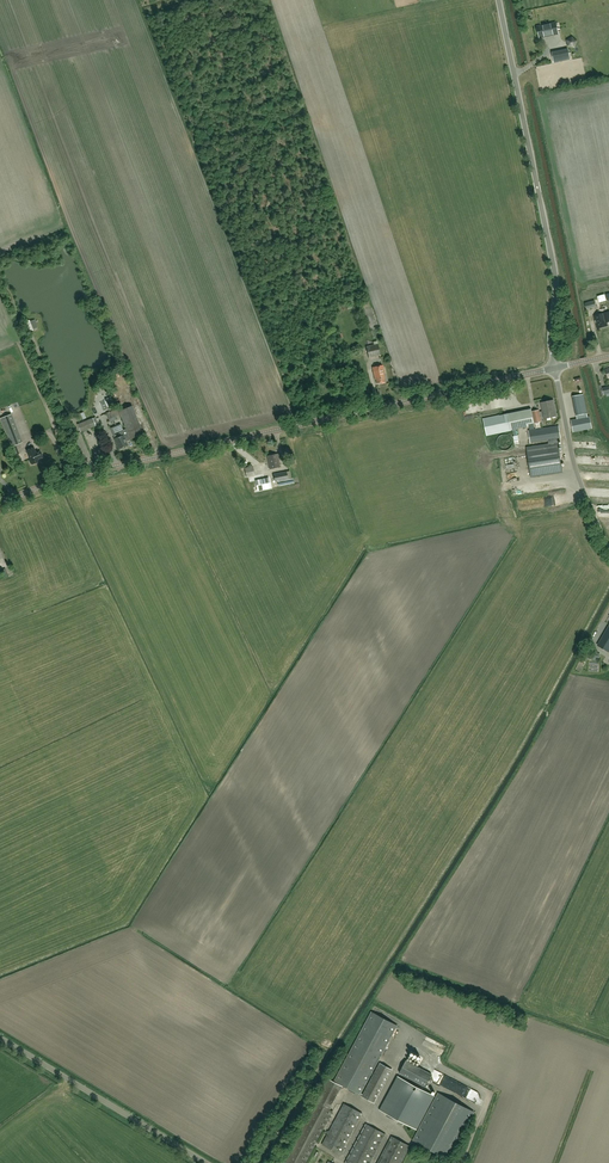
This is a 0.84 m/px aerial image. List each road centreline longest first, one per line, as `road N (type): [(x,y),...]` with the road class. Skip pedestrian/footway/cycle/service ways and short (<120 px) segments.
road 1 (tertiary): [(0,505),(76,478),(555,369)]
road 2 (unclassified): [(555,369),(555,255),(499,0)]
road 3 (unclassified): [(205,1162),(0,1038)]
road 4 (unclassified): [(608,548),(574,463),(555,369)]

